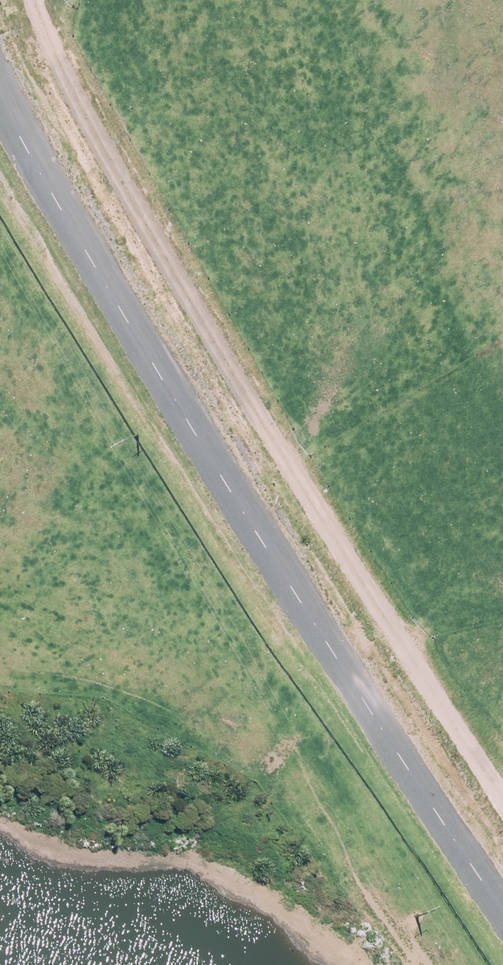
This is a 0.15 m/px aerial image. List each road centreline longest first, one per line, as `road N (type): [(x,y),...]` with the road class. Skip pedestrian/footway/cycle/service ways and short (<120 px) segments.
road 1 (unclassified): [(502,914),(233,496),(0,101)]
road 2 (track): [(35,0),(90,127),(306,493),(502,799)]

